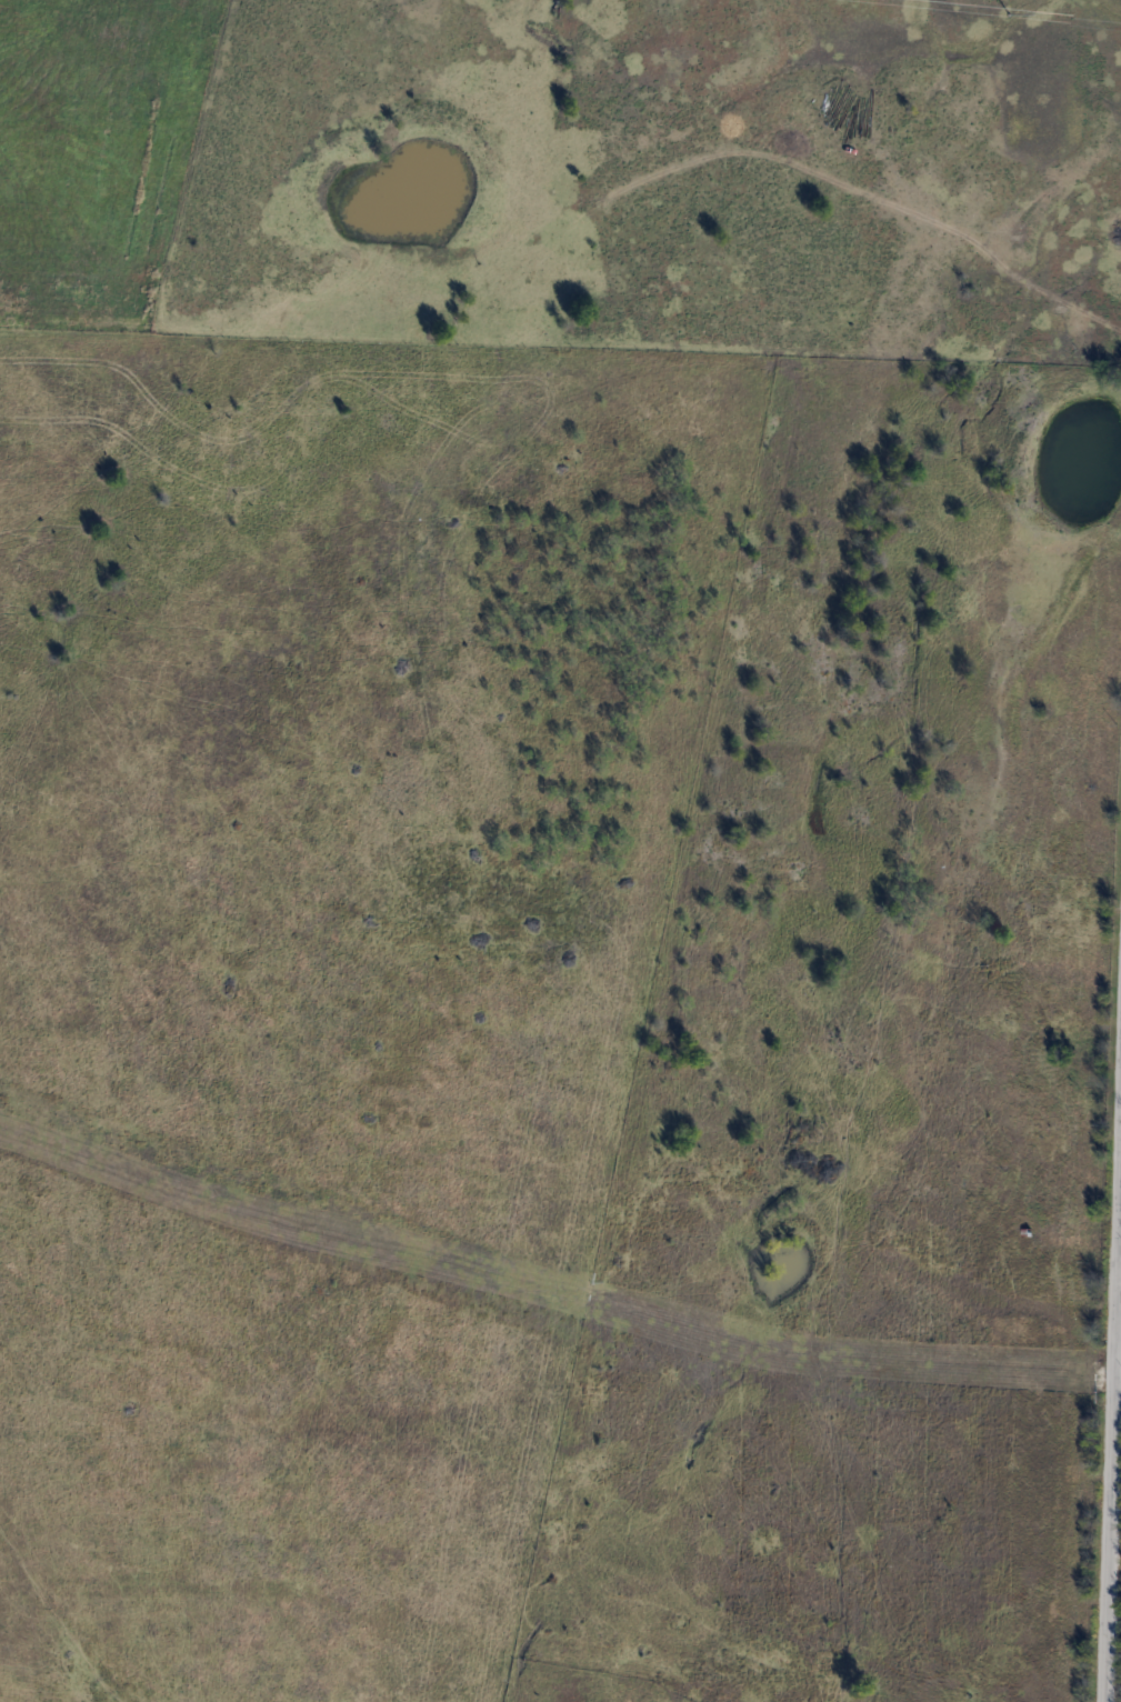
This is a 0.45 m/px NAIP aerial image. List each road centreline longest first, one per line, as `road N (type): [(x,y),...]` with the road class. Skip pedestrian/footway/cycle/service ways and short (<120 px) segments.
road 1 (residential): [(1104,1701),(1120,1106)]

